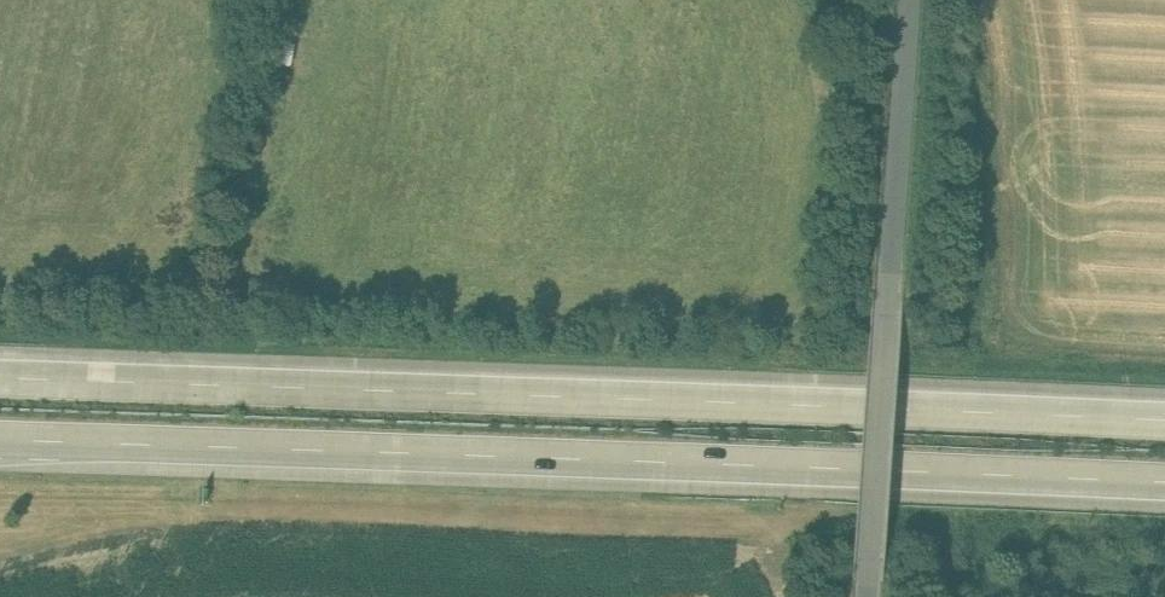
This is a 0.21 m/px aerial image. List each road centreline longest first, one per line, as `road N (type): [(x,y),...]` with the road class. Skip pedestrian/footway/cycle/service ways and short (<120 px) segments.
road 1 (motorway): [(1164,421),(0,377)]
road 2 (motorway): [(0,438),(1164,482)]
road 3 (unclassified): [(907,0),(867,596)]

